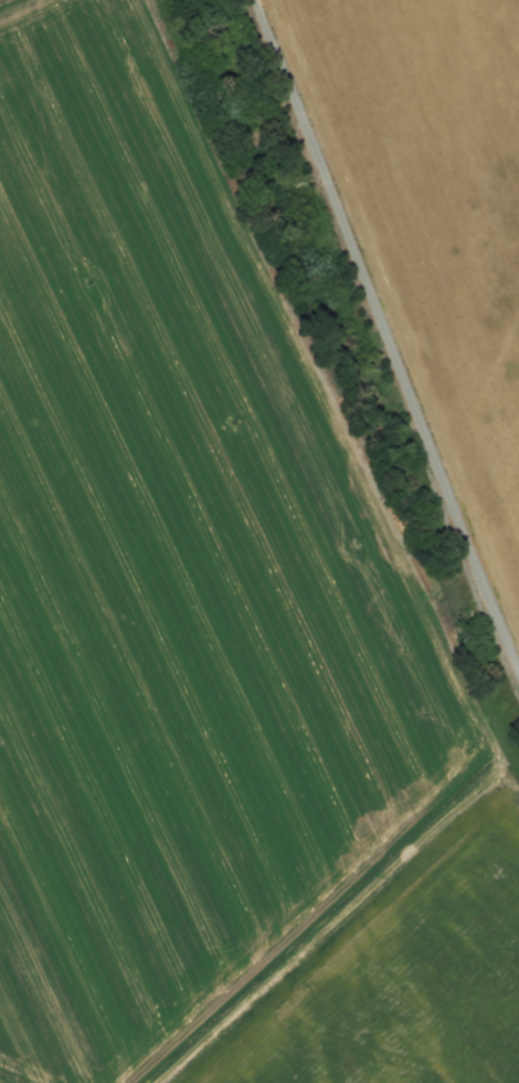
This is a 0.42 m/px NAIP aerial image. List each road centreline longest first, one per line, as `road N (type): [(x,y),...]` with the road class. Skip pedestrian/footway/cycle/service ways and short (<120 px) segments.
road 1 (track): [(257,0),(311,169),(518,681)]

